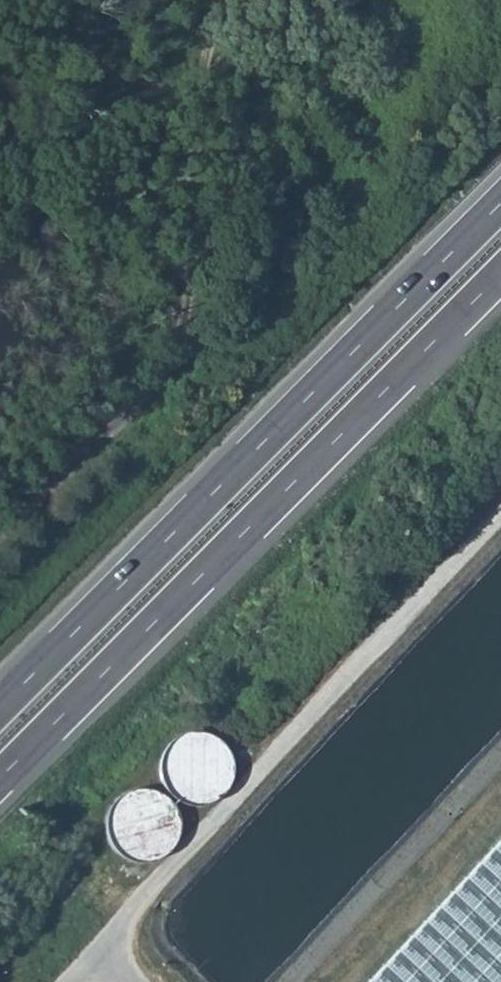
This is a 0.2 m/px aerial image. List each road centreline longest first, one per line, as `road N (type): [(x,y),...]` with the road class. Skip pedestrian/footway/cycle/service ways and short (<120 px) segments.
road 1 (trunk): [(500,203),(0,707)]
road 2 (trunk): [(0,776),(500,272)]

